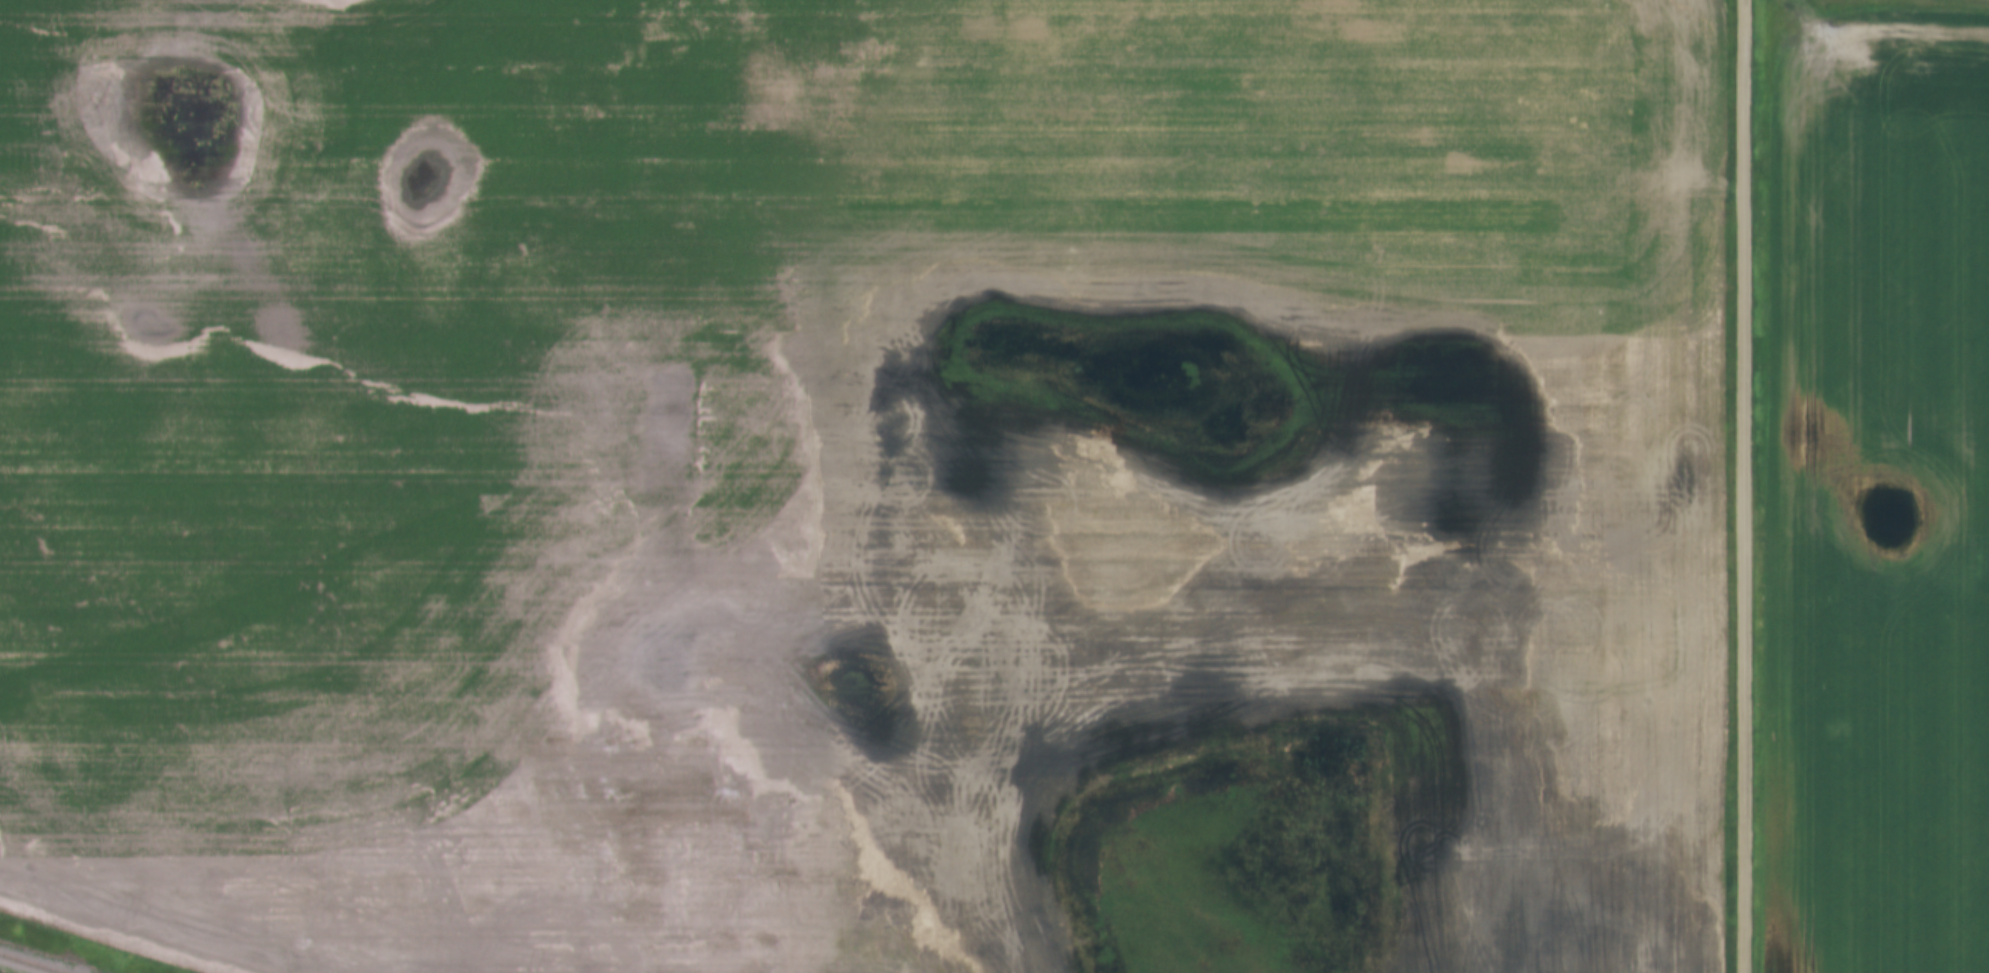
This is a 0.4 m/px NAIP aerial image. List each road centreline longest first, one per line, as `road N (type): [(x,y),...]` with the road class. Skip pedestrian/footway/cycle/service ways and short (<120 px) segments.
road 1 (residential): [(1743,0),(1742,972)]

